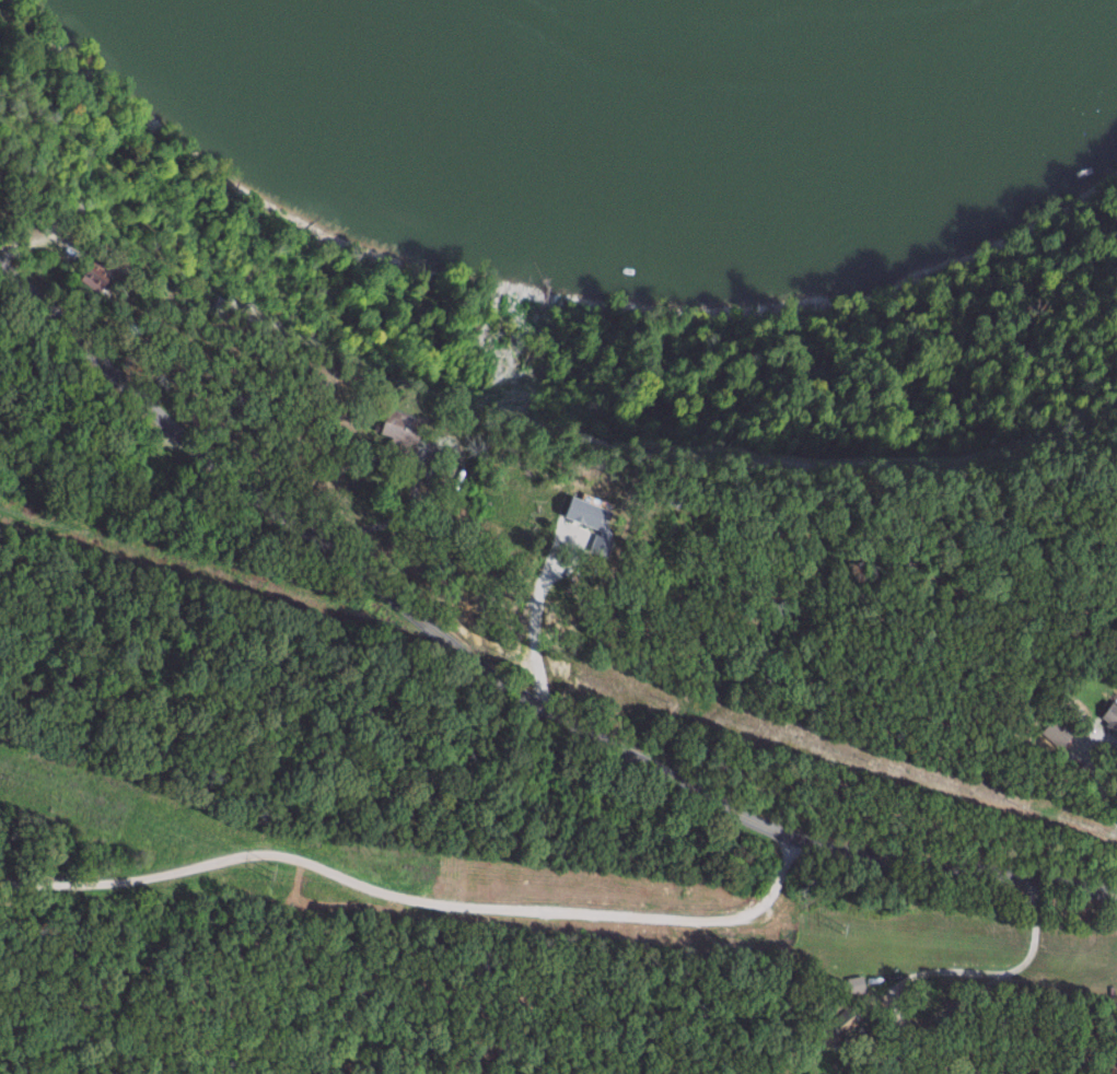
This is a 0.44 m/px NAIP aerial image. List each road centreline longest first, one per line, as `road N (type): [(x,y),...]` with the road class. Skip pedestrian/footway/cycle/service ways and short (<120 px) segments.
road 1 (residential): [(1116,896),(784,836),(491,677),(326,542),(194,450),(0,271)]

